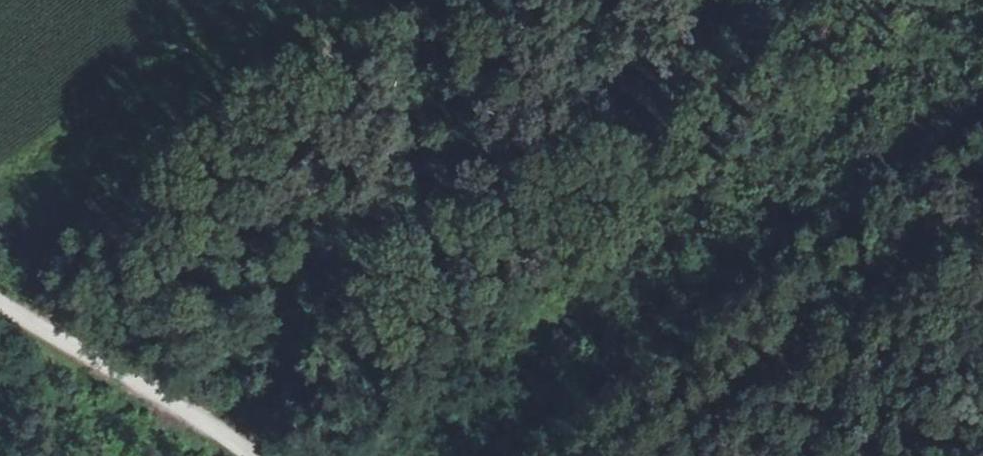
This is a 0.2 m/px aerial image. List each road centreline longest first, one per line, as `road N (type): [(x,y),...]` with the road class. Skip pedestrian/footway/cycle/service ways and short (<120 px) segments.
road 1 (track): [(255,455),(0,304)]

